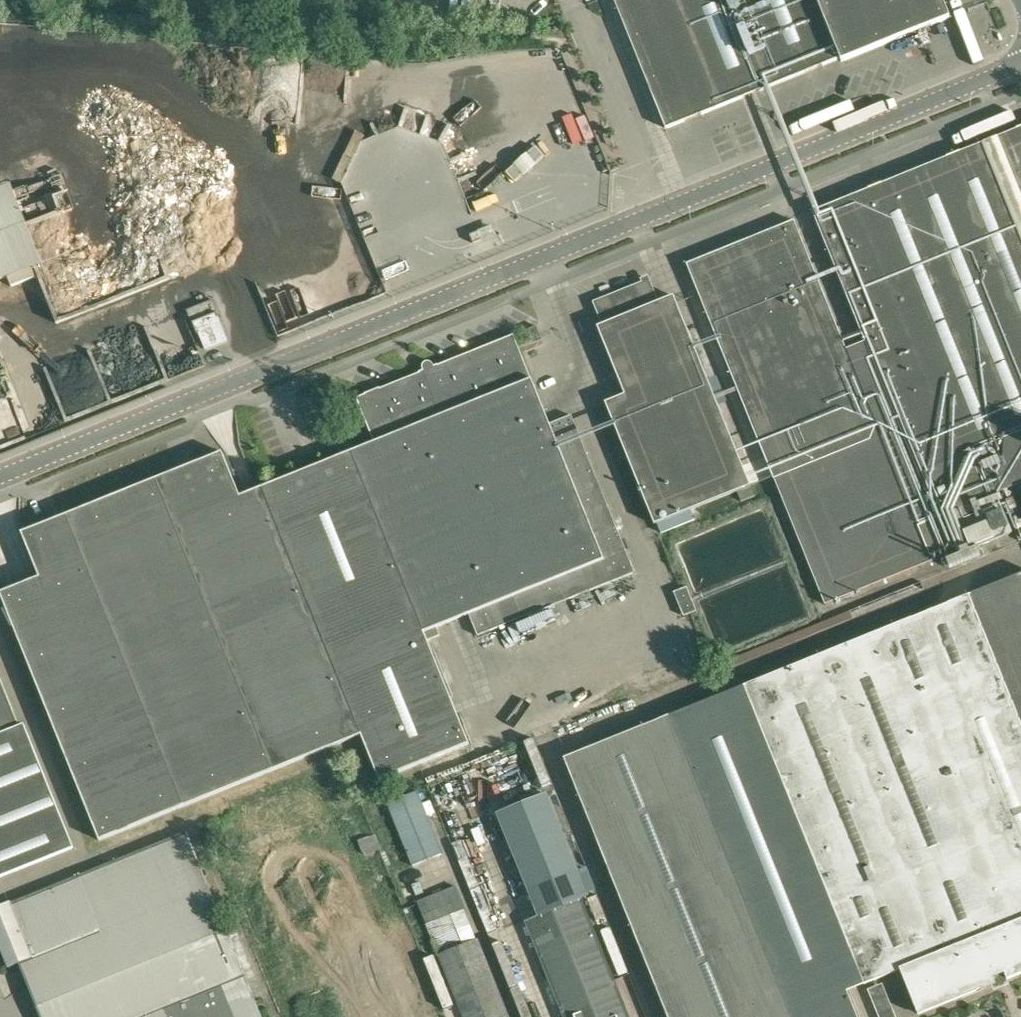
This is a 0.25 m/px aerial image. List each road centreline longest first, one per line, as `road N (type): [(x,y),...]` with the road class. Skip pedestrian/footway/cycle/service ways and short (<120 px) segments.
road 1 (tertiary): [(0,474),(1020,62)]

